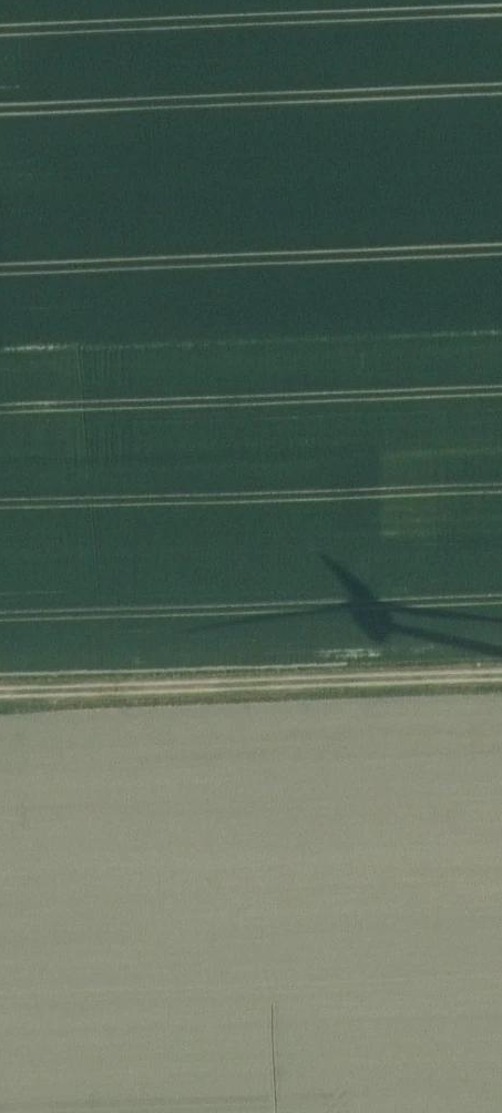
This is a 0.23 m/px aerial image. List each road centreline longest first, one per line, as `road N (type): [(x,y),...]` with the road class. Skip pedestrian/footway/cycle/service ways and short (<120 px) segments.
road 1 (track): [(501,682),(0,693)]

